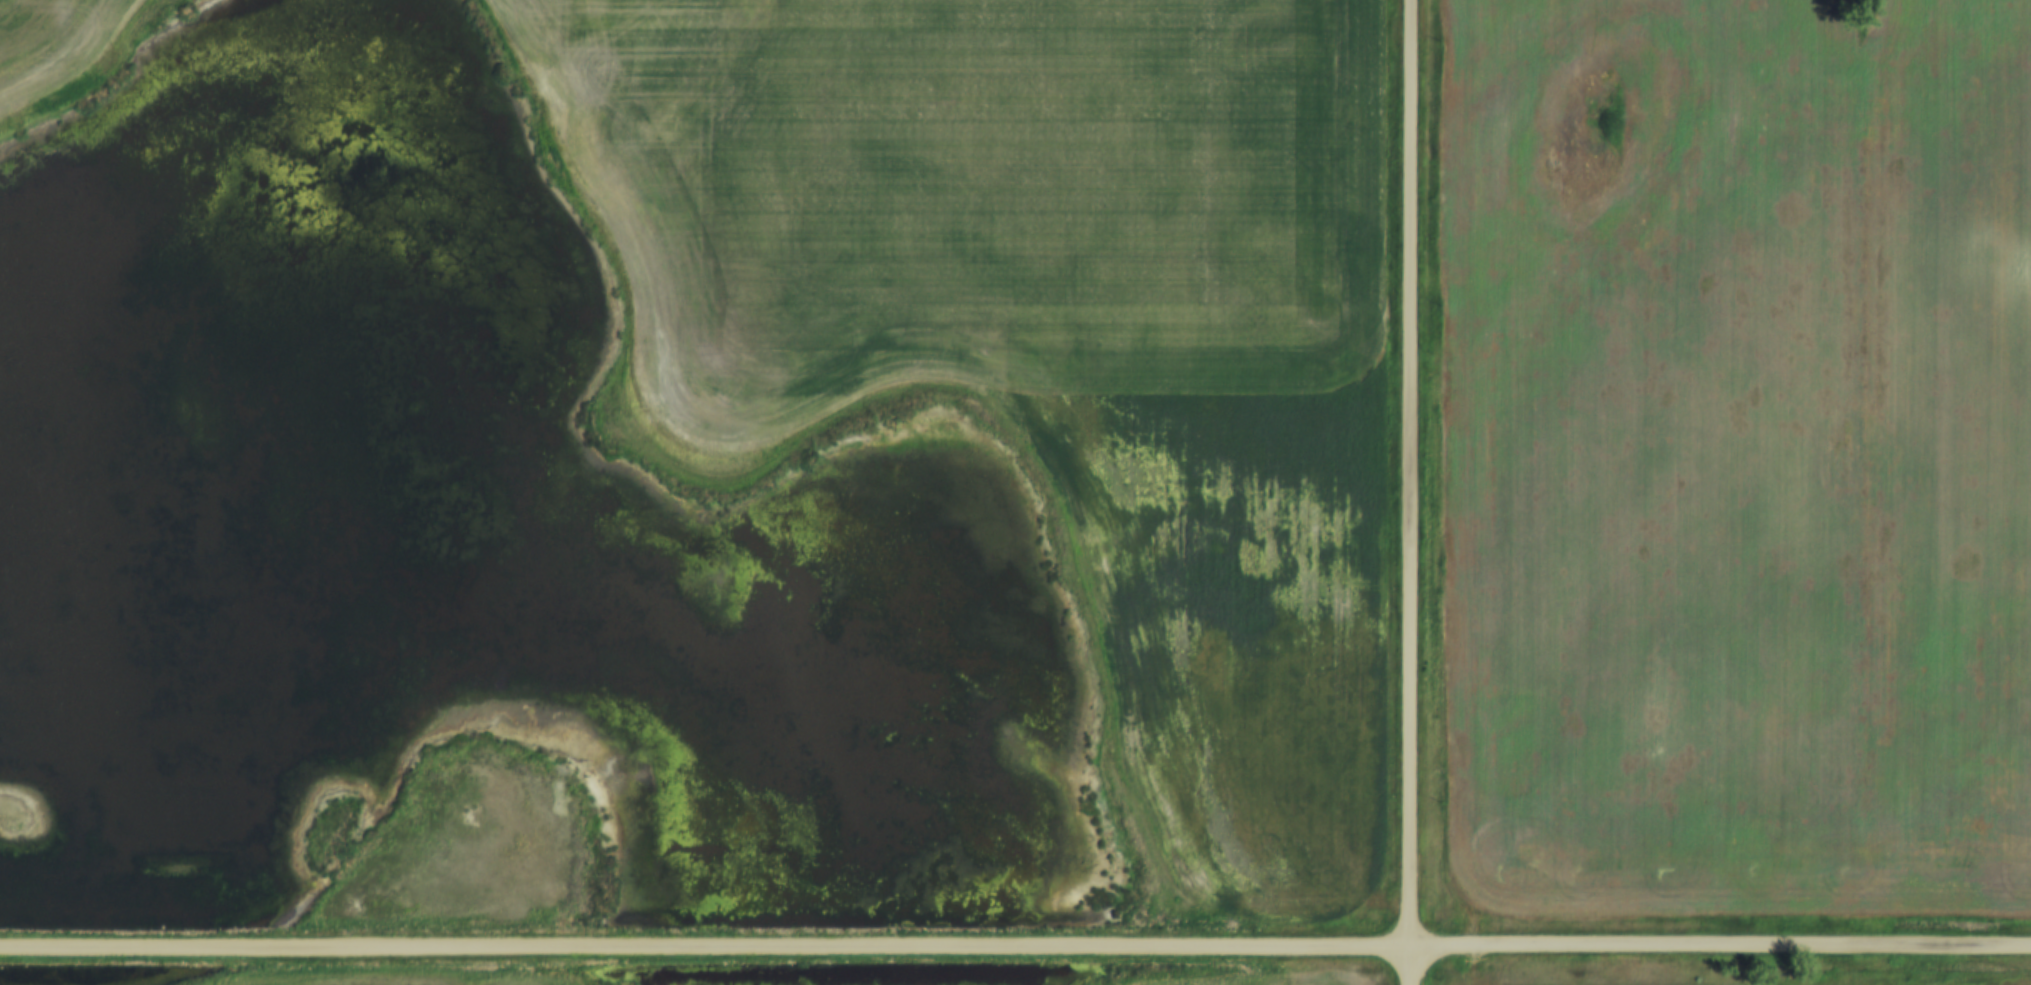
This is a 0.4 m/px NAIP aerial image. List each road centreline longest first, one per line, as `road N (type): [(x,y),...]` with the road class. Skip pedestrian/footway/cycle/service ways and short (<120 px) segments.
road 1 (residential): [(0,947),(2030,949)]
road 2 (residential): [(1411,0),(1409,984)]

